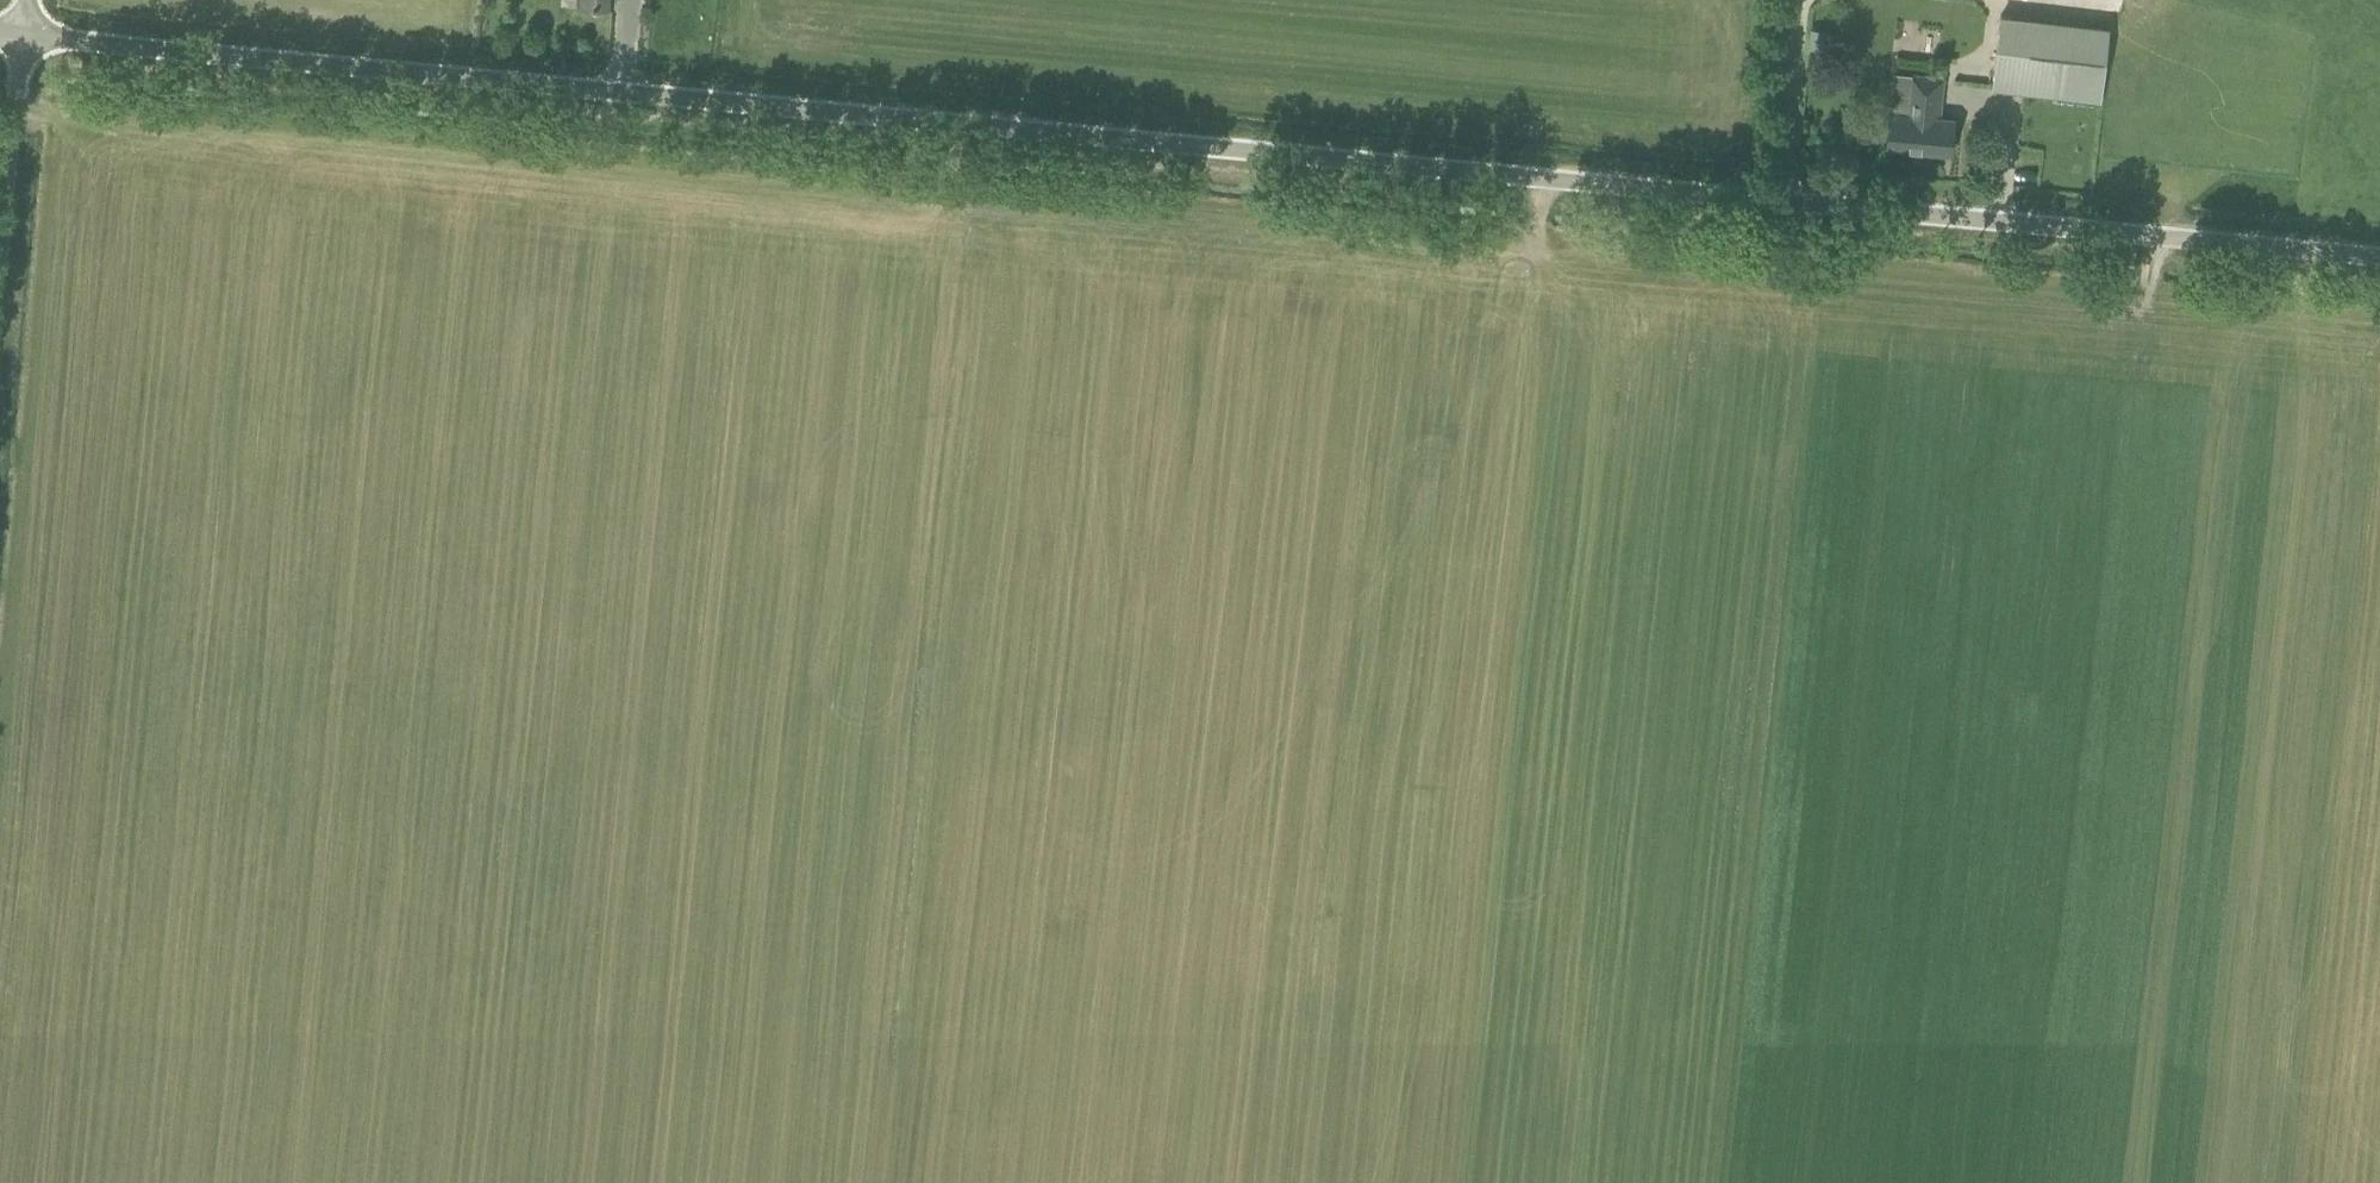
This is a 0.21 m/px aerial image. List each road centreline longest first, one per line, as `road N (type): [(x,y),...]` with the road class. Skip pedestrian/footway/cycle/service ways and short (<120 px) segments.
road 1 (unclassified): [(2379,257),(20,39)]
road 2 (unclassified): [(0,251),(20,39)]

